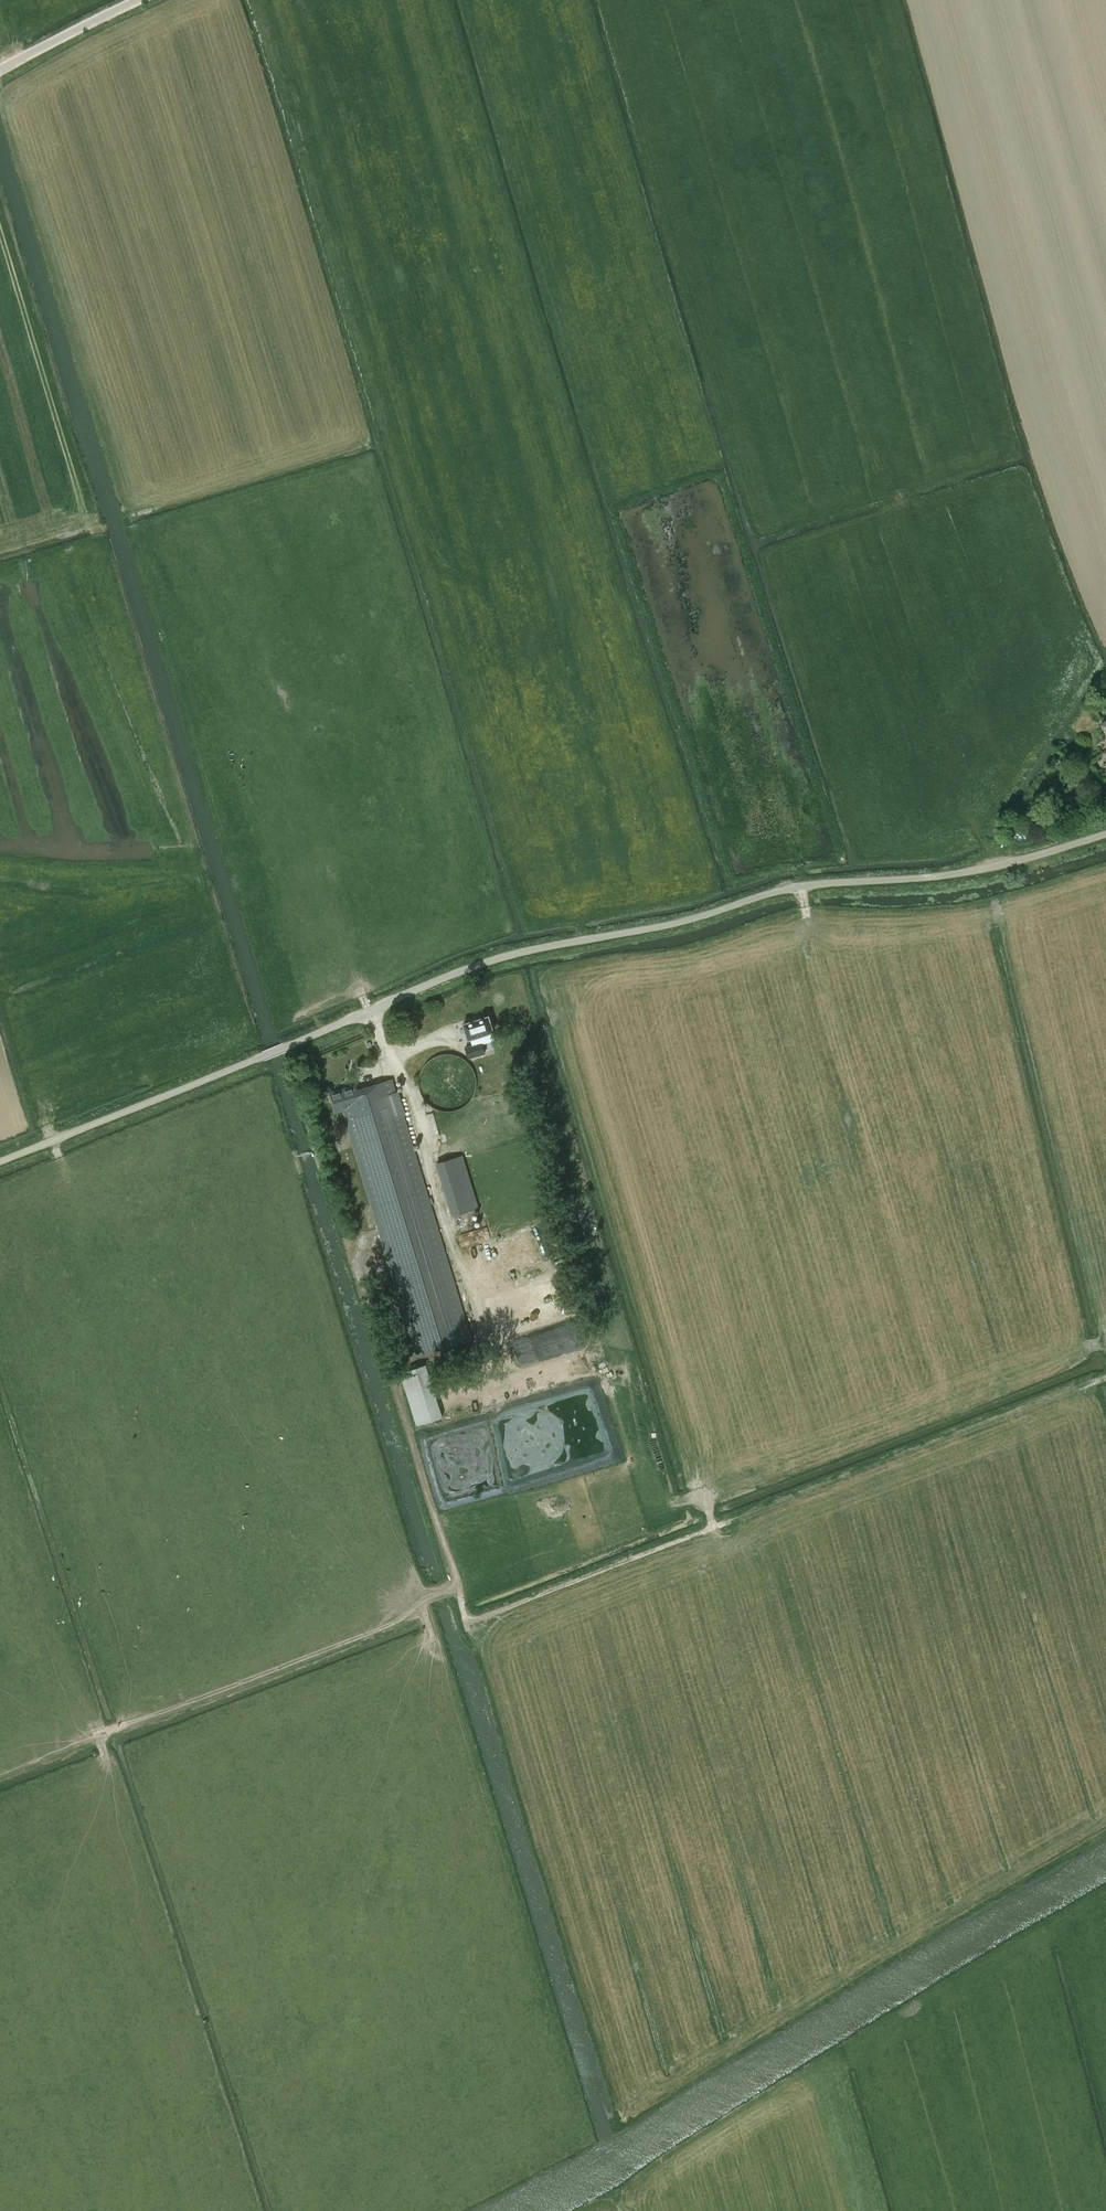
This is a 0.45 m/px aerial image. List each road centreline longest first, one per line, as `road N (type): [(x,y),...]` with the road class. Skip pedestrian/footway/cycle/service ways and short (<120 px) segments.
road 1 (unclassified): [(0,1164),(506,956),(798,892),(974,870),(1105,829)]
road 2 (unclassified): [(0,76),(148,0)]

